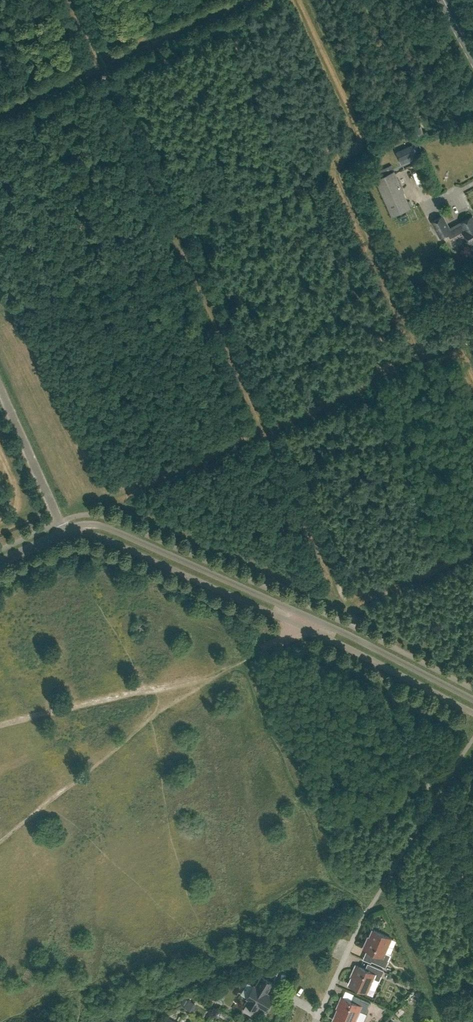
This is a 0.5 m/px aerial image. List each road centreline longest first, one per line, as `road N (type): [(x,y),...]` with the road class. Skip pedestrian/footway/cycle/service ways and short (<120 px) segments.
road 1 (track): [(472,889),(72,0)]
road 2 (unclassified): [(64,532),(101,538),(472,713)]
road 3 (unclassified): [(472,700),(105,526),(64,532)]
road 4 (track): [(0,110),(229,1)]

